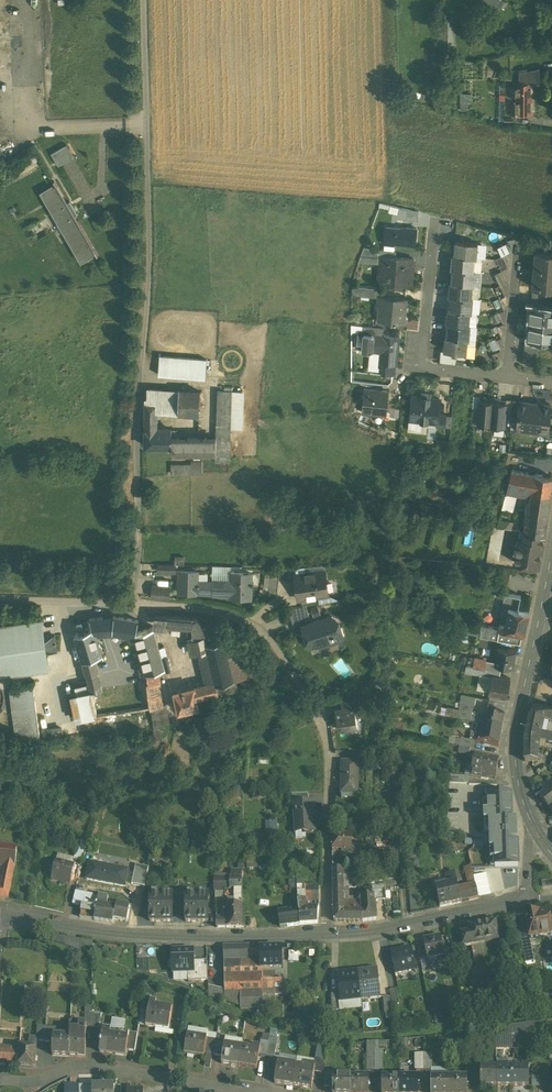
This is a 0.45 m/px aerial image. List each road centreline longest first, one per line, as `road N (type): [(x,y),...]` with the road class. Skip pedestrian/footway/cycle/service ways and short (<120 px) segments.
road 1 (residential): [(131,604),(214,608),(252,620),(316,714),(329,750),(331,933)]
road 2 (residential): [(331,933),(111,933),(0,914)]
road 3 (secondary): [(551,566),(513,759),(537,839),(551,856)]
road 4 (residential): [(251,1091),(98,1066),(0,1079)]
road 5 (residential): [(508,381),(419,373),(434,224)]
road 6 (residential): [(551,900),(331,933)]
road 7 (residential): [(508,381),(518,237)]

